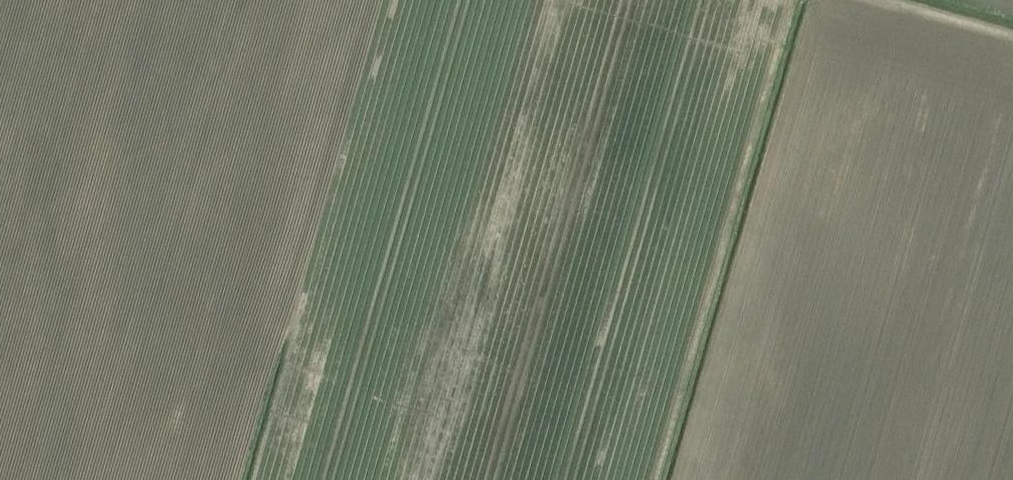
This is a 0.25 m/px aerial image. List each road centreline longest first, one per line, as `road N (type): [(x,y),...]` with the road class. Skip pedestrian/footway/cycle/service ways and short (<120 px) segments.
road 1 (track): [(893,0),(1012,33)]

